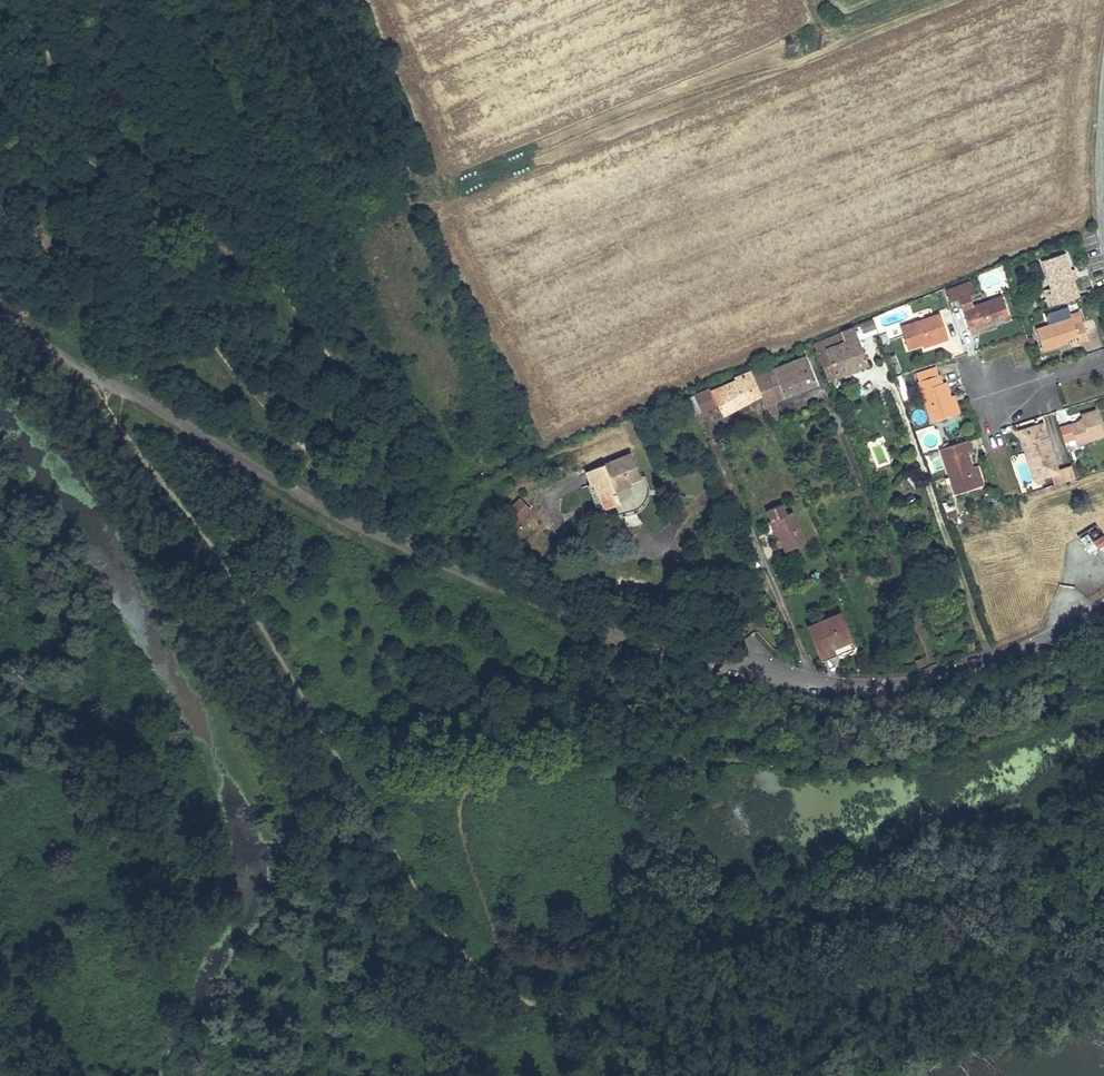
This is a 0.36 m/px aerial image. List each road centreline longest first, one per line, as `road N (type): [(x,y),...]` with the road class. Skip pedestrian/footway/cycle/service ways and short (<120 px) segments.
road 1 (track): [(101,381),(96,392),(109,415),(252,611),(432,917),(498,986),(548,1004),(655,1075)]
road 2 (unclassified): [(101,381),(400,545),(565,614),(762,674)]
road 3 (residential): [(762,674),(881,687),(1049,641),(1103,608)]
road 4 (unclassified): [(101,381),(40,343),(0,297)]
road 5 (residential): [(1103,228),(1103,97)]

